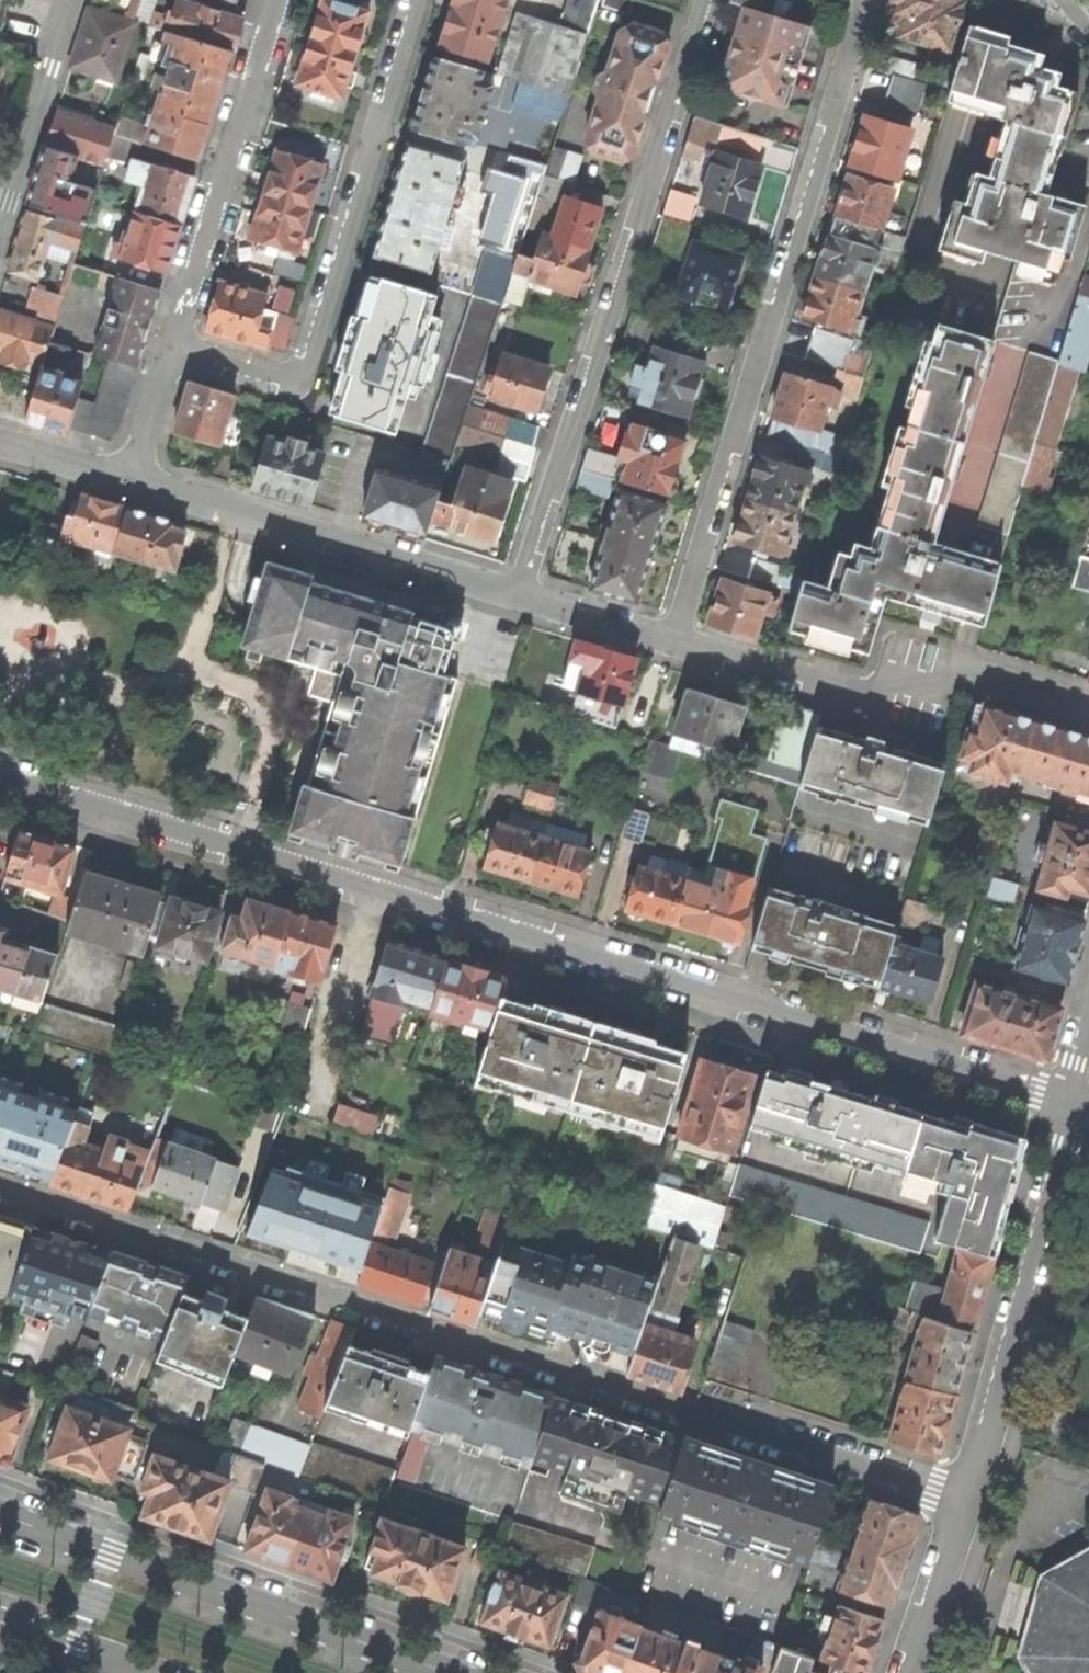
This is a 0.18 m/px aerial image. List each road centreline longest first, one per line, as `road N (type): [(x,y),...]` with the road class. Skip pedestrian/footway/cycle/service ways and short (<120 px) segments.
road 1 (residential): [(0,778),(1065,1104)]
road 2 (residential): [(965,1497),(0,1190)]
road 3 (residential): [(675,639),(871,0)]
road 4 (residential): [(718,0),(519,593)]
road 5 (residential): [(415,0),(303,366),(286,383),(172,346)]
road 6 (secondary): [(454,1672),(0,1513)]
road 7 (residential): [(675,639),(871,696),(952,666),(1088,705)]
road 8 (residential): [(1065,1104),(1061,1143),(965,1497)]
road 9 (residential): [(131,479),(519,593)]
road 10 (residential): [(280,0),(172,346)]
road 11 (residential): [(72,0),(0,227)]
road 12 (residential): [(965,1497),(907,1672)]
road 13 (residential): [(519,593),(675,639)]
road 14 (secondary): [(0,1620),(141,1669)]
road 15 (residential): [(172,346),(131,479)]
road 16 (residential): [(0,441),(131,479)]

